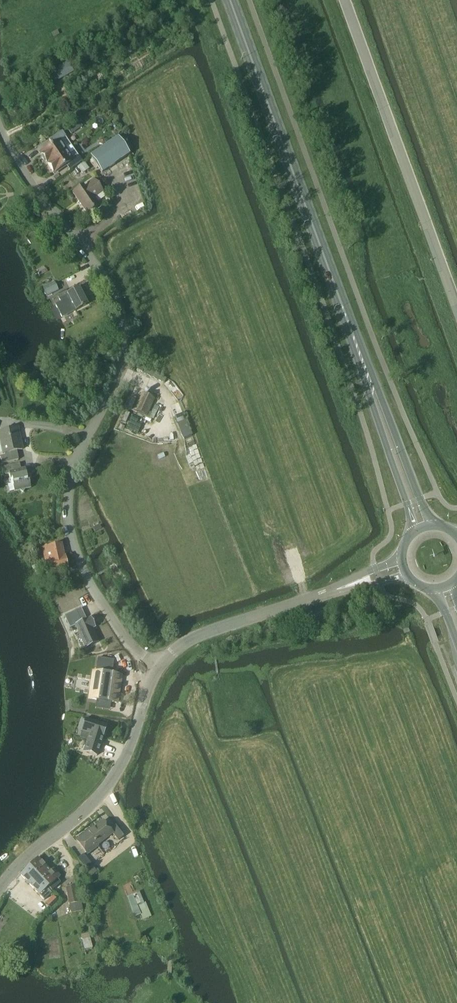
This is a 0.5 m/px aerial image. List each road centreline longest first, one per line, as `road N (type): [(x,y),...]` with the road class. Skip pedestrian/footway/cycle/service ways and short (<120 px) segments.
road 1 (unclassified): [(158,666),(112,621),(87,579),(68,521),(74,466),(121,366),(121,315),(0,130)]
road 2 (primary): [(366,372),(231,0)]
road 3 (tertiary): [(456,307),(345,0)]
road 4 (tertiary): [(0,886),(113,777),(158,666)]
road 5 (tertiary): [(158,666),(209,632),(338,589)]
road 6 (primary): [(434,524),(366,372)]
road 7 (primary): [(366,372),(414,531)]

